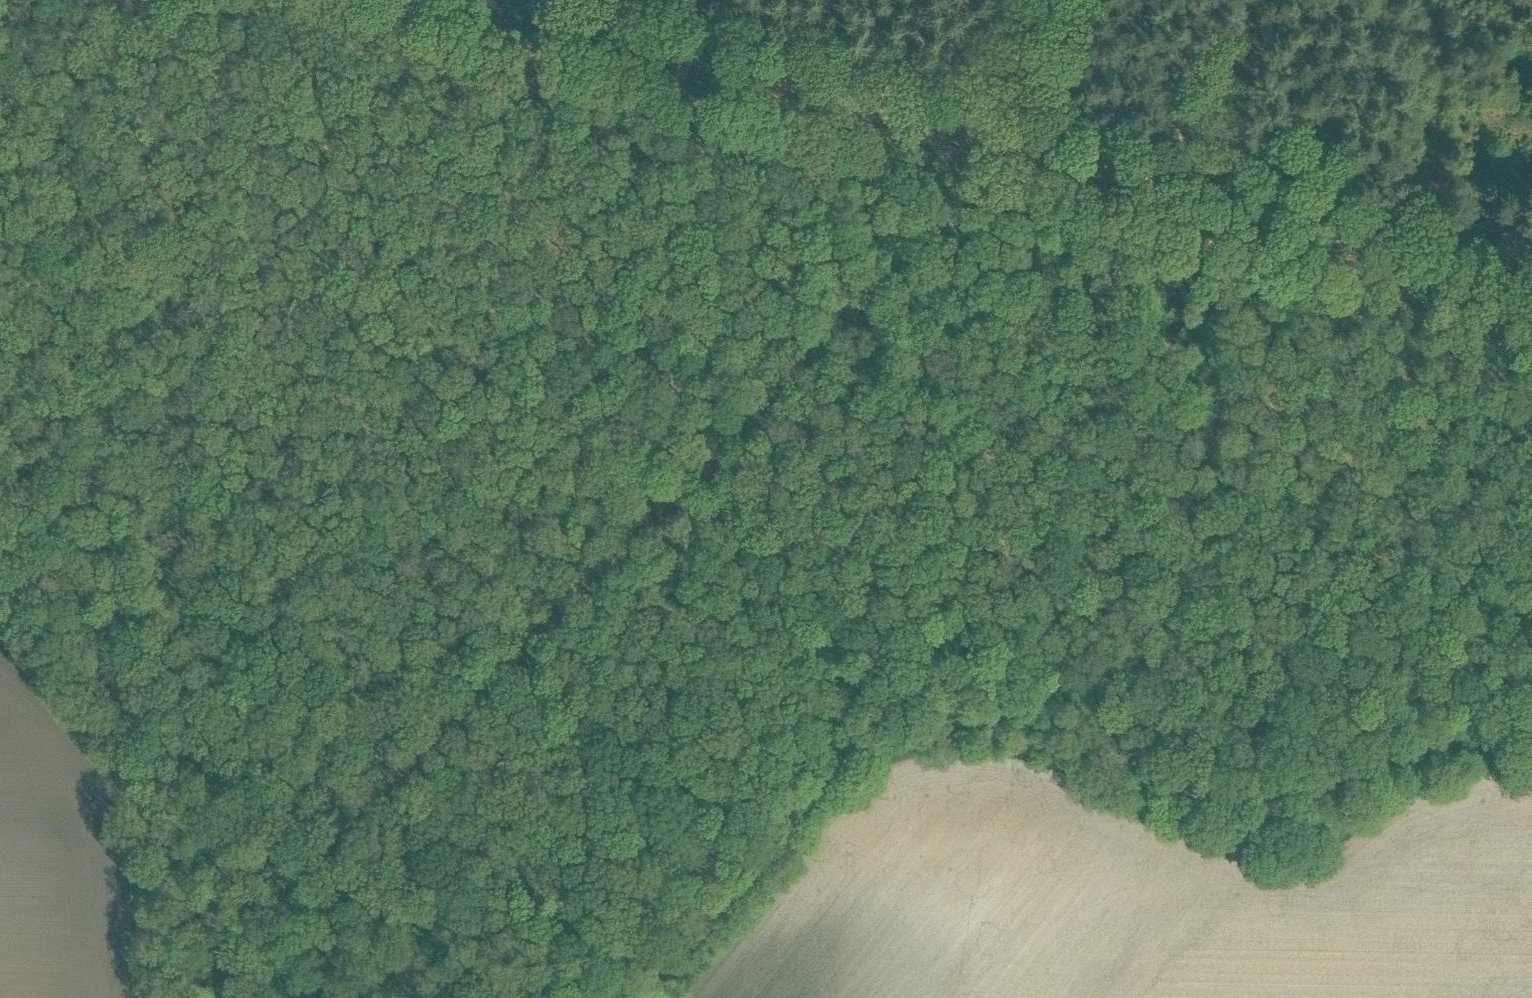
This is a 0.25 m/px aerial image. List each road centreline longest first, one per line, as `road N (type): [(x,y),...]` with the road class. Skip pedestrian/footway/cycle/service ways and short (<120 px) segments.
road 1 (track): [(492,0),(1531,306)]
road 2 (track): [(642,997),(838,765),(873,745),(1010,715),(1229,791),(1531,725)]

